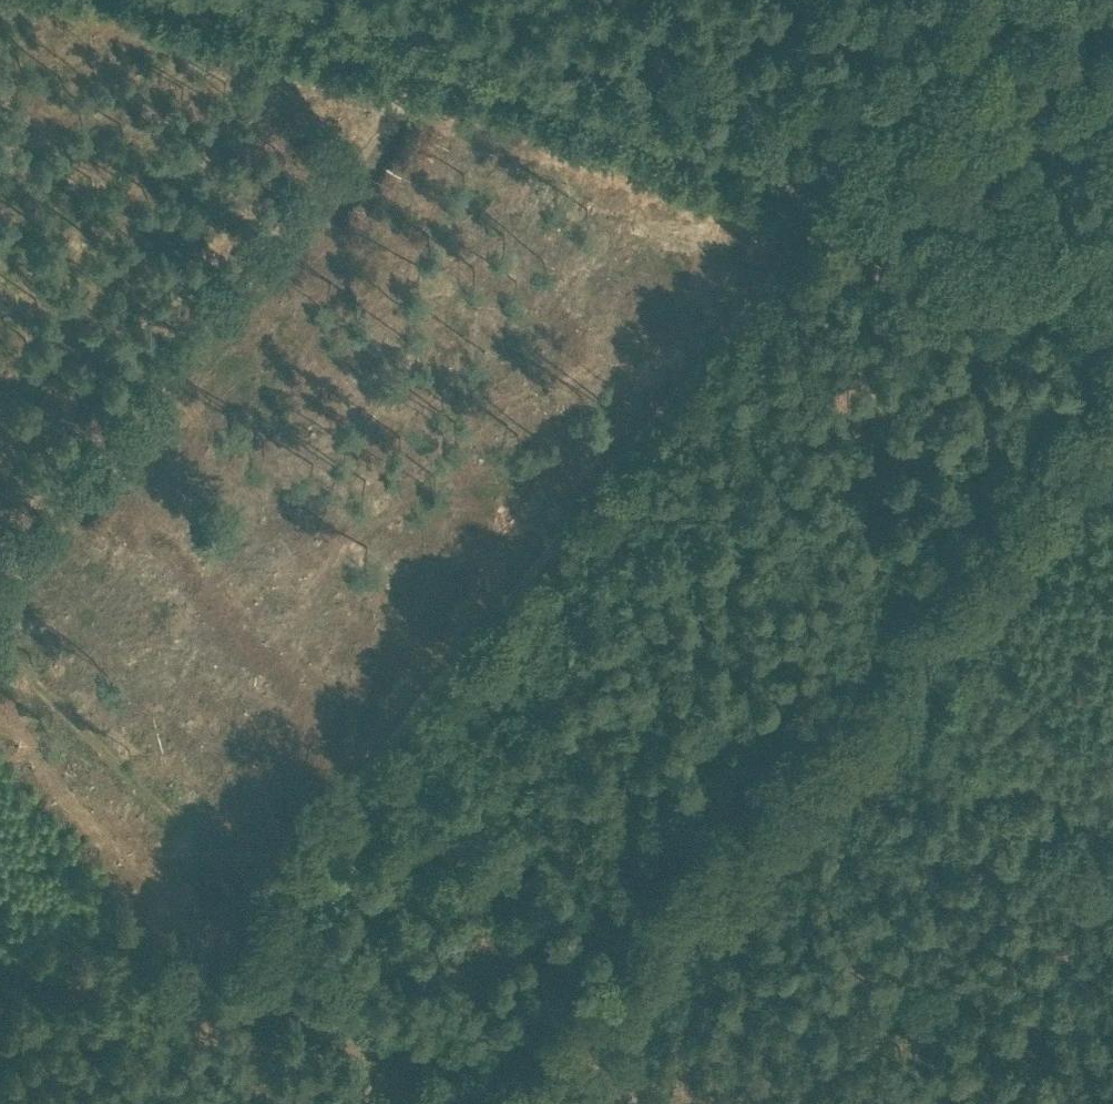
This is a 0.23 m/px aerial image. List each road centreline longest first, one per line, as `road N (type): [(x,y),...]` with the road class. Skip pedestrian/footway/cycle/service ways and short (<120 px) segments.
road 1 (track): [(843,197),(95,1103)]
road 2 (track): [(1112,392),(904,679),(837,746),(661,967),(622,992),(586,1103)]
road 3 (track): [(915,224),(573,100),(213,0)]
road 4 (track): [(423,59),(214,323),(0,574)]
road 5 (track): [(0,648),(263,905),(484,1103)]
road 6 (track): [(1030,0),(914,129),(839,172),(824,190)]
road 7 (track): [(915,224),(1112,301)]

